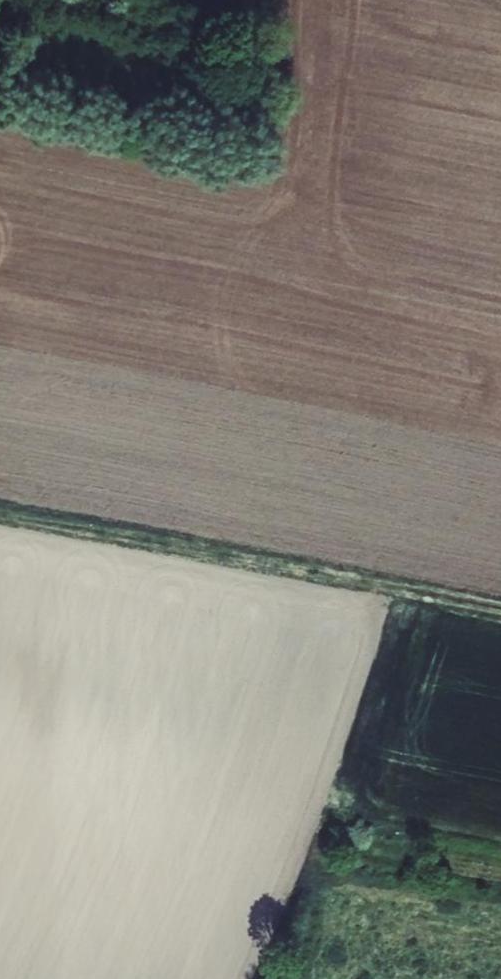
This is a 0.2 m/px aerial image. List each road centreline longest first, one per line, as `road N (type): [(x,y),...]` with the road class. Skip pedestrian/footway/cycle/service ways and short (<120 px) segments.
road 1 (track): [(500,610),(0,510)]

